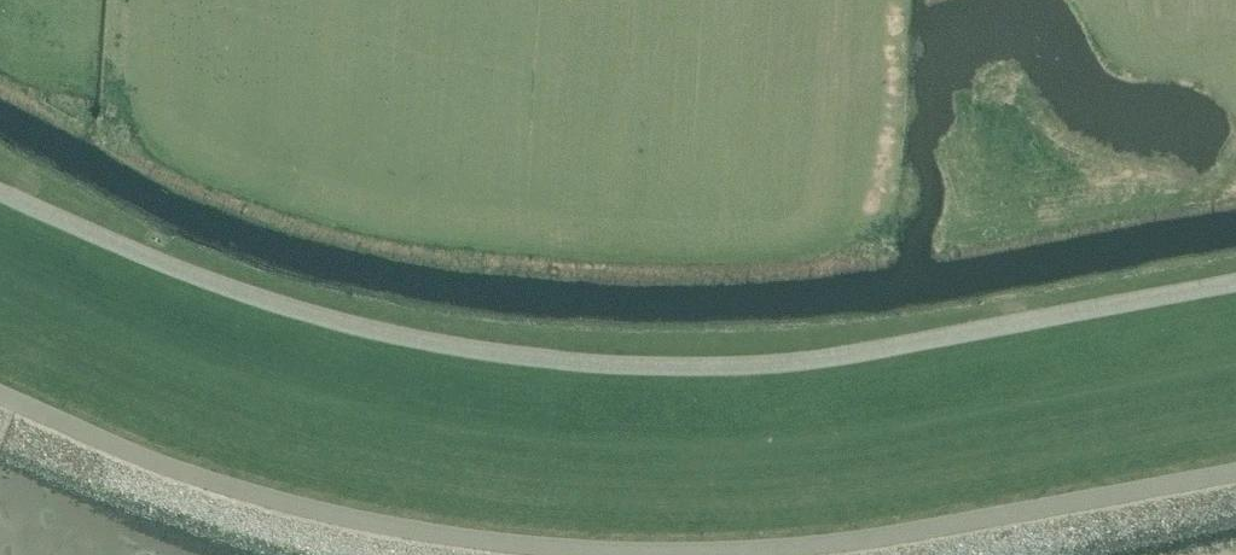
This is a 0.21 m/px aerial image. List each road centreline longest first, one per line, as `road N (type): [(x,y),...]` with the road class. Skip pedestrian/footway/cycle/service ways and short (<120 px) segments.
road 1 (unclassified): [(1235,293),(831,368),(682,377),(592,372),(414,348),(309,322),(0,201)]
road 2 (unclassified): [(0,392),(194,478),(440,537),(827,547),(1235,472)]

